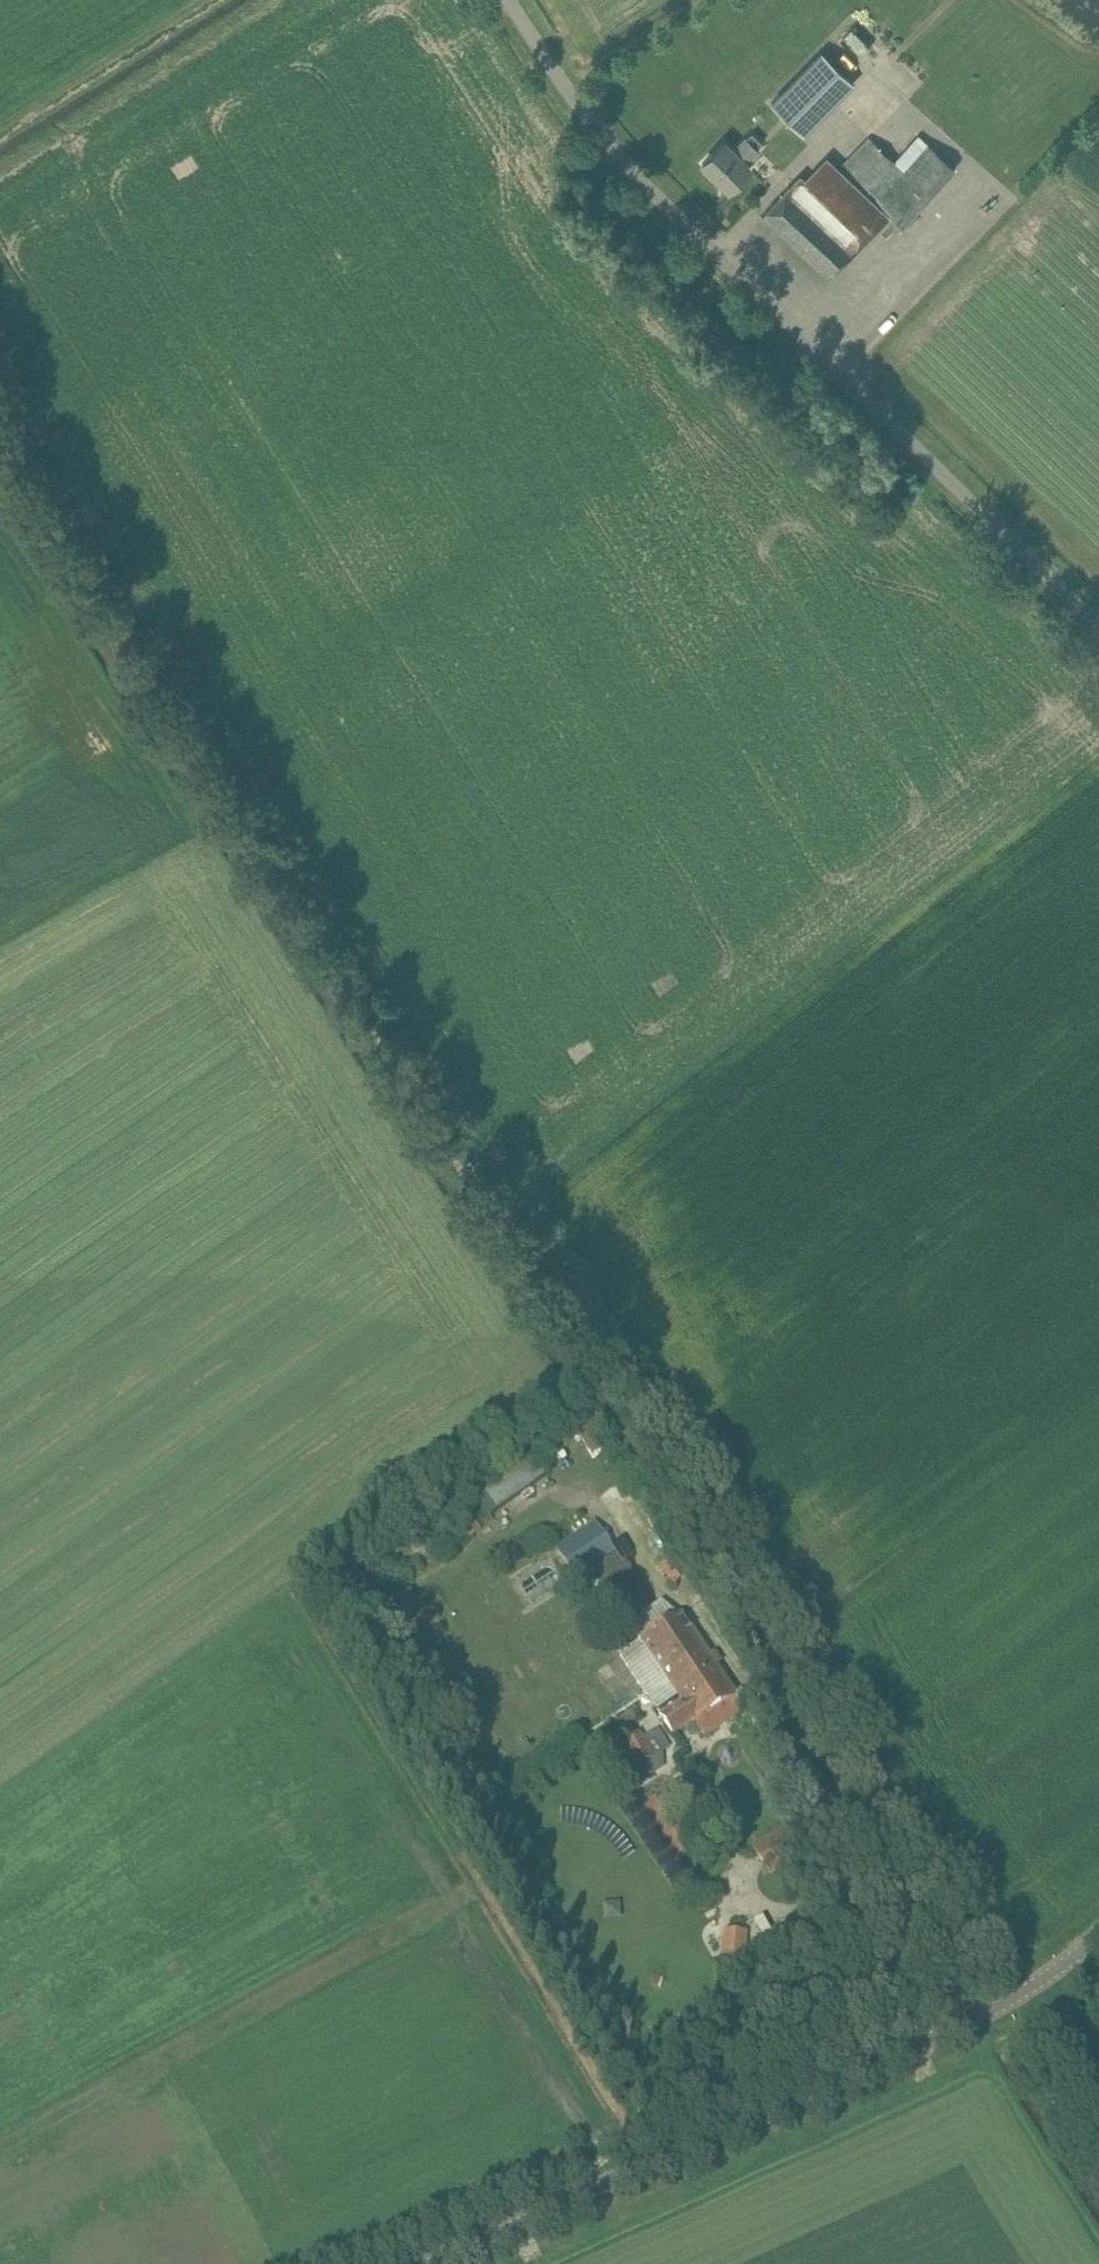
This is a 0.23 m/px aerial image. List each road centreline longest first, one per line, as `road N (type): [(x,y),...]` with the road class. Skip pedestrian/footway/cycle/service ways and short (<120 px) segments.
road 1 (unclassified): [(1098,625),(651,191),(510,0)]
road 2 (unclassified): [(431,2263),(966,2022),(1098,1937)]

